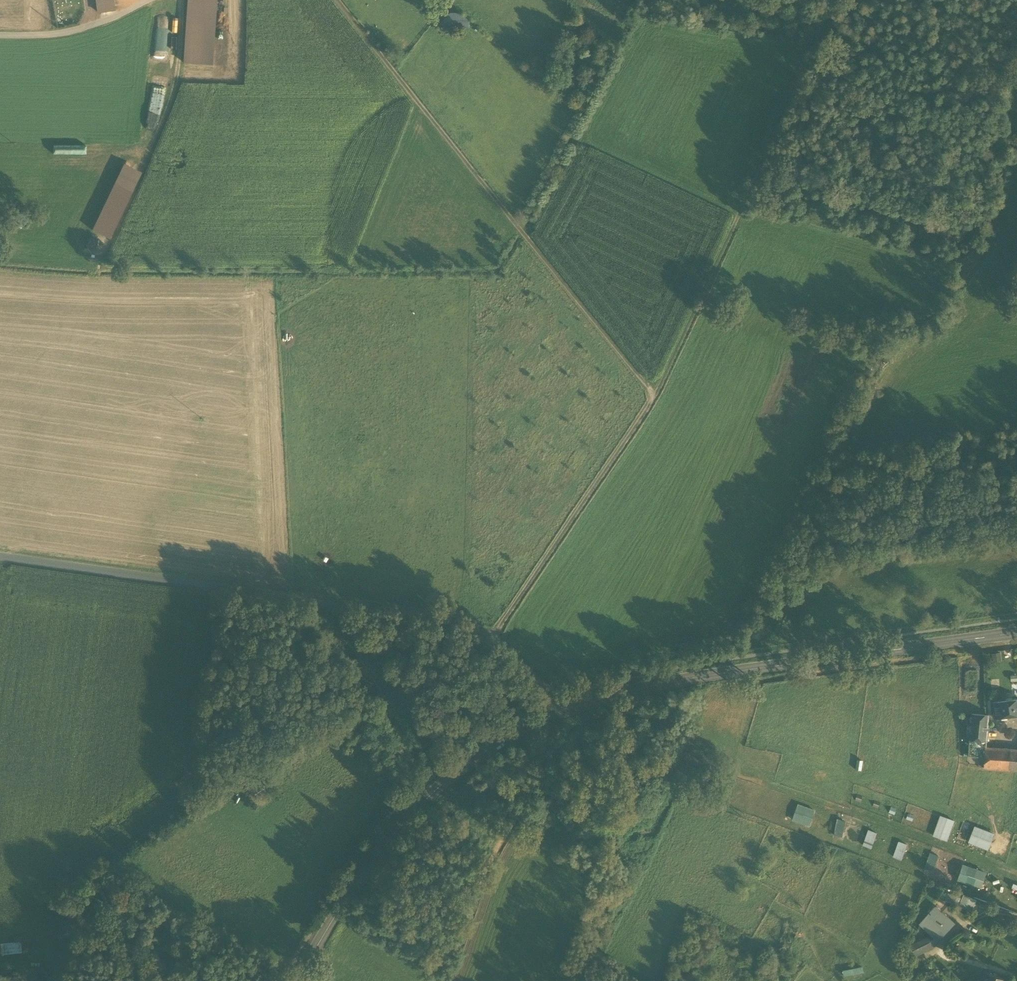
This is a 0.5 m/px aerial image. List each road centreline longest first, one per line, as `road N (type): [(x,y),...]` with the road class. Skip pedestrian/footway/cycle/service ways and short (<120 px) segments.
road 1 (unclassified): [(0,556),(475,626),(568,709)]
road 2 (track): [(654,397),(337,0)]
road 3 (secondary): [(568,709),(678,681),(1016,633)]
road 4 (track): [(836,0),(654,397)]
road 5 (secondary): [(568,709),(485,752),(414,811),(343,903),(297,980)]
road 6 (track): [(654,397),(491,637)]
road 7 (track): [(184,0),(180,64),(151,151)]
road 8 (residential): [(0,34),(60,33),(149,0)]

